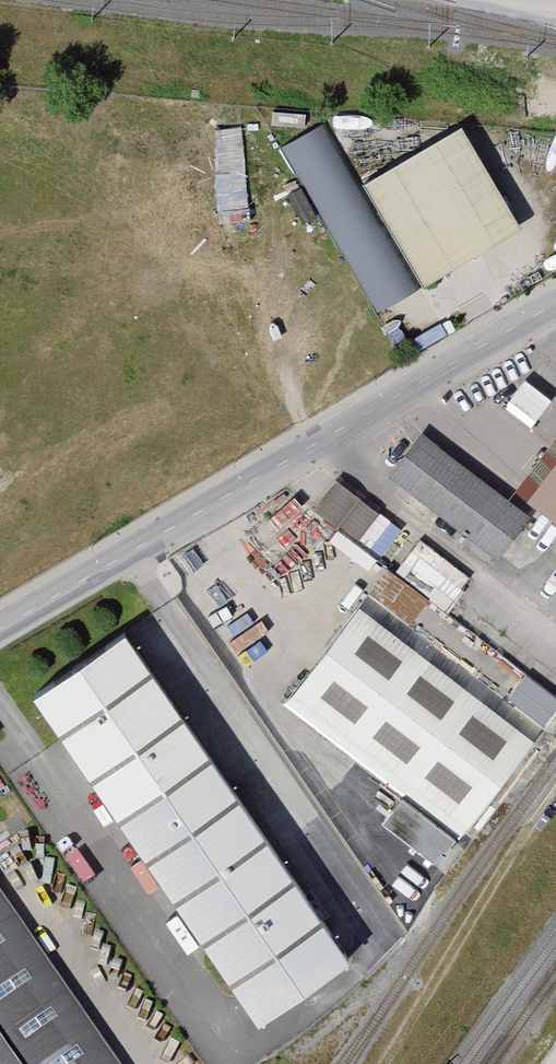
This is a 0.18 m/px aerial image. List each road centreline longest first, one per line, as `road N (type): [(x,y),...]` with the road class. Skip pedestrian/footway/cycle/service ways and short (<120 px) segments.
road 1 (unclassified): [(0,629),(555,304)]

